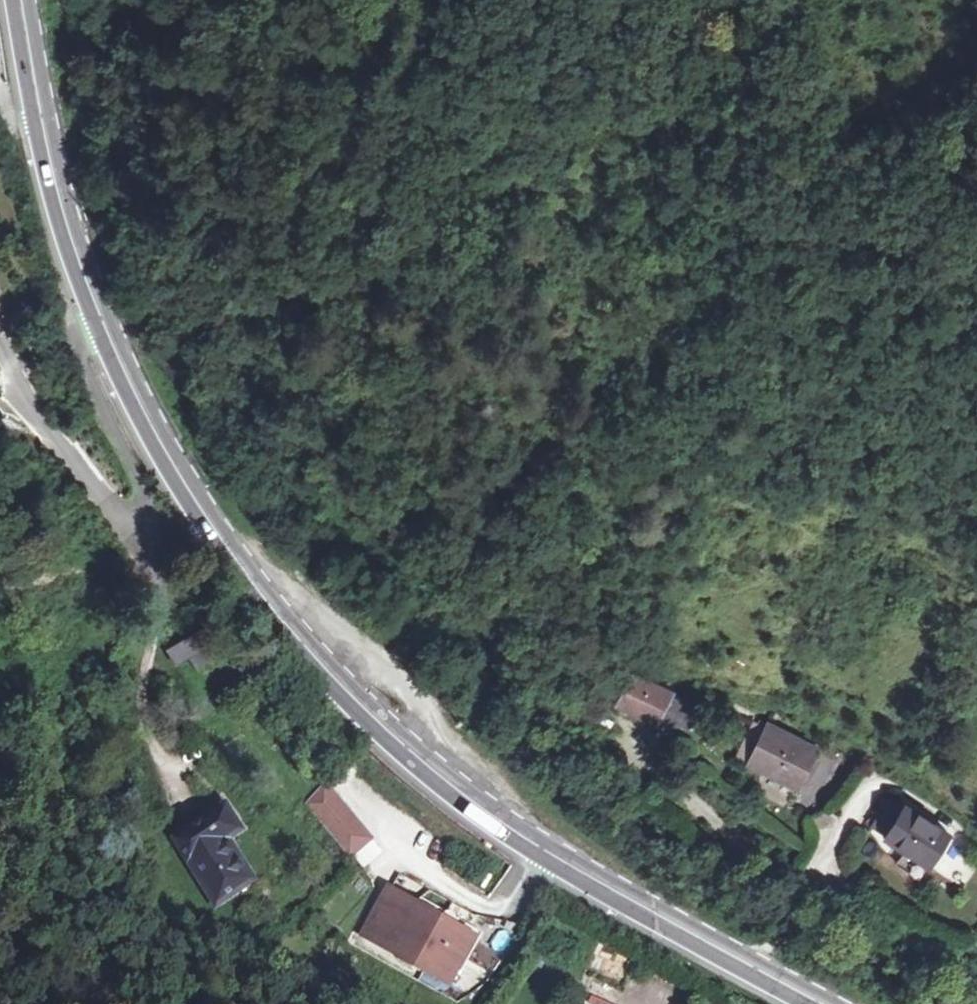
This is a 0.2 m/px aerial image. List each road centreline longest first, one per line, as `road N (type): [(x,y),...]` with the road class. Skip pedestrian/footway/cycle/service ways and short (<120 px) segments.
road 1 (secondary): [(21,0),(56,190),(122,379),(234,561),(331,676),(491,822),(818,1003)]

